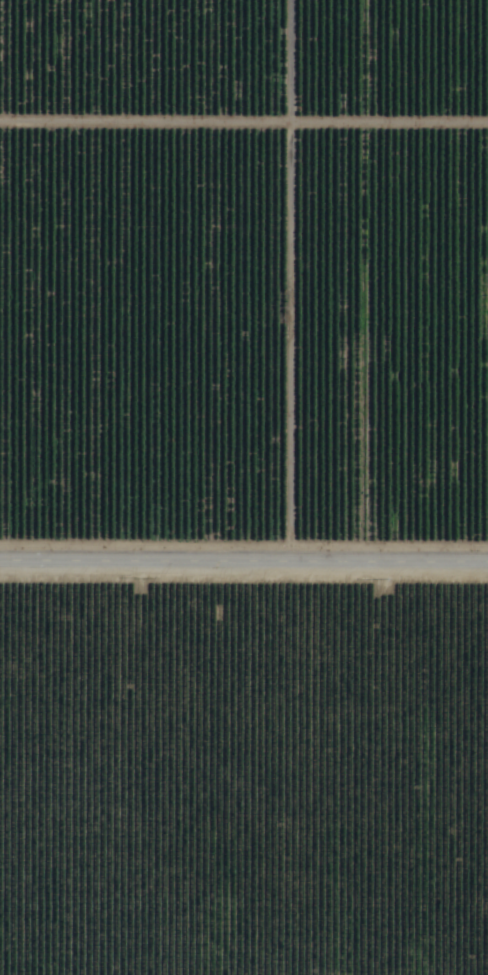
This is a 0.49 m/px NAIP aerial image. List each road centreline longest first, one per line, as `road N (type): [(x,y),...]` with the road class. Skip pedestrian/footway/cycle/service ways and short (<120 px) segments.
road 1 (residential): [(487,568),(0,566)]

